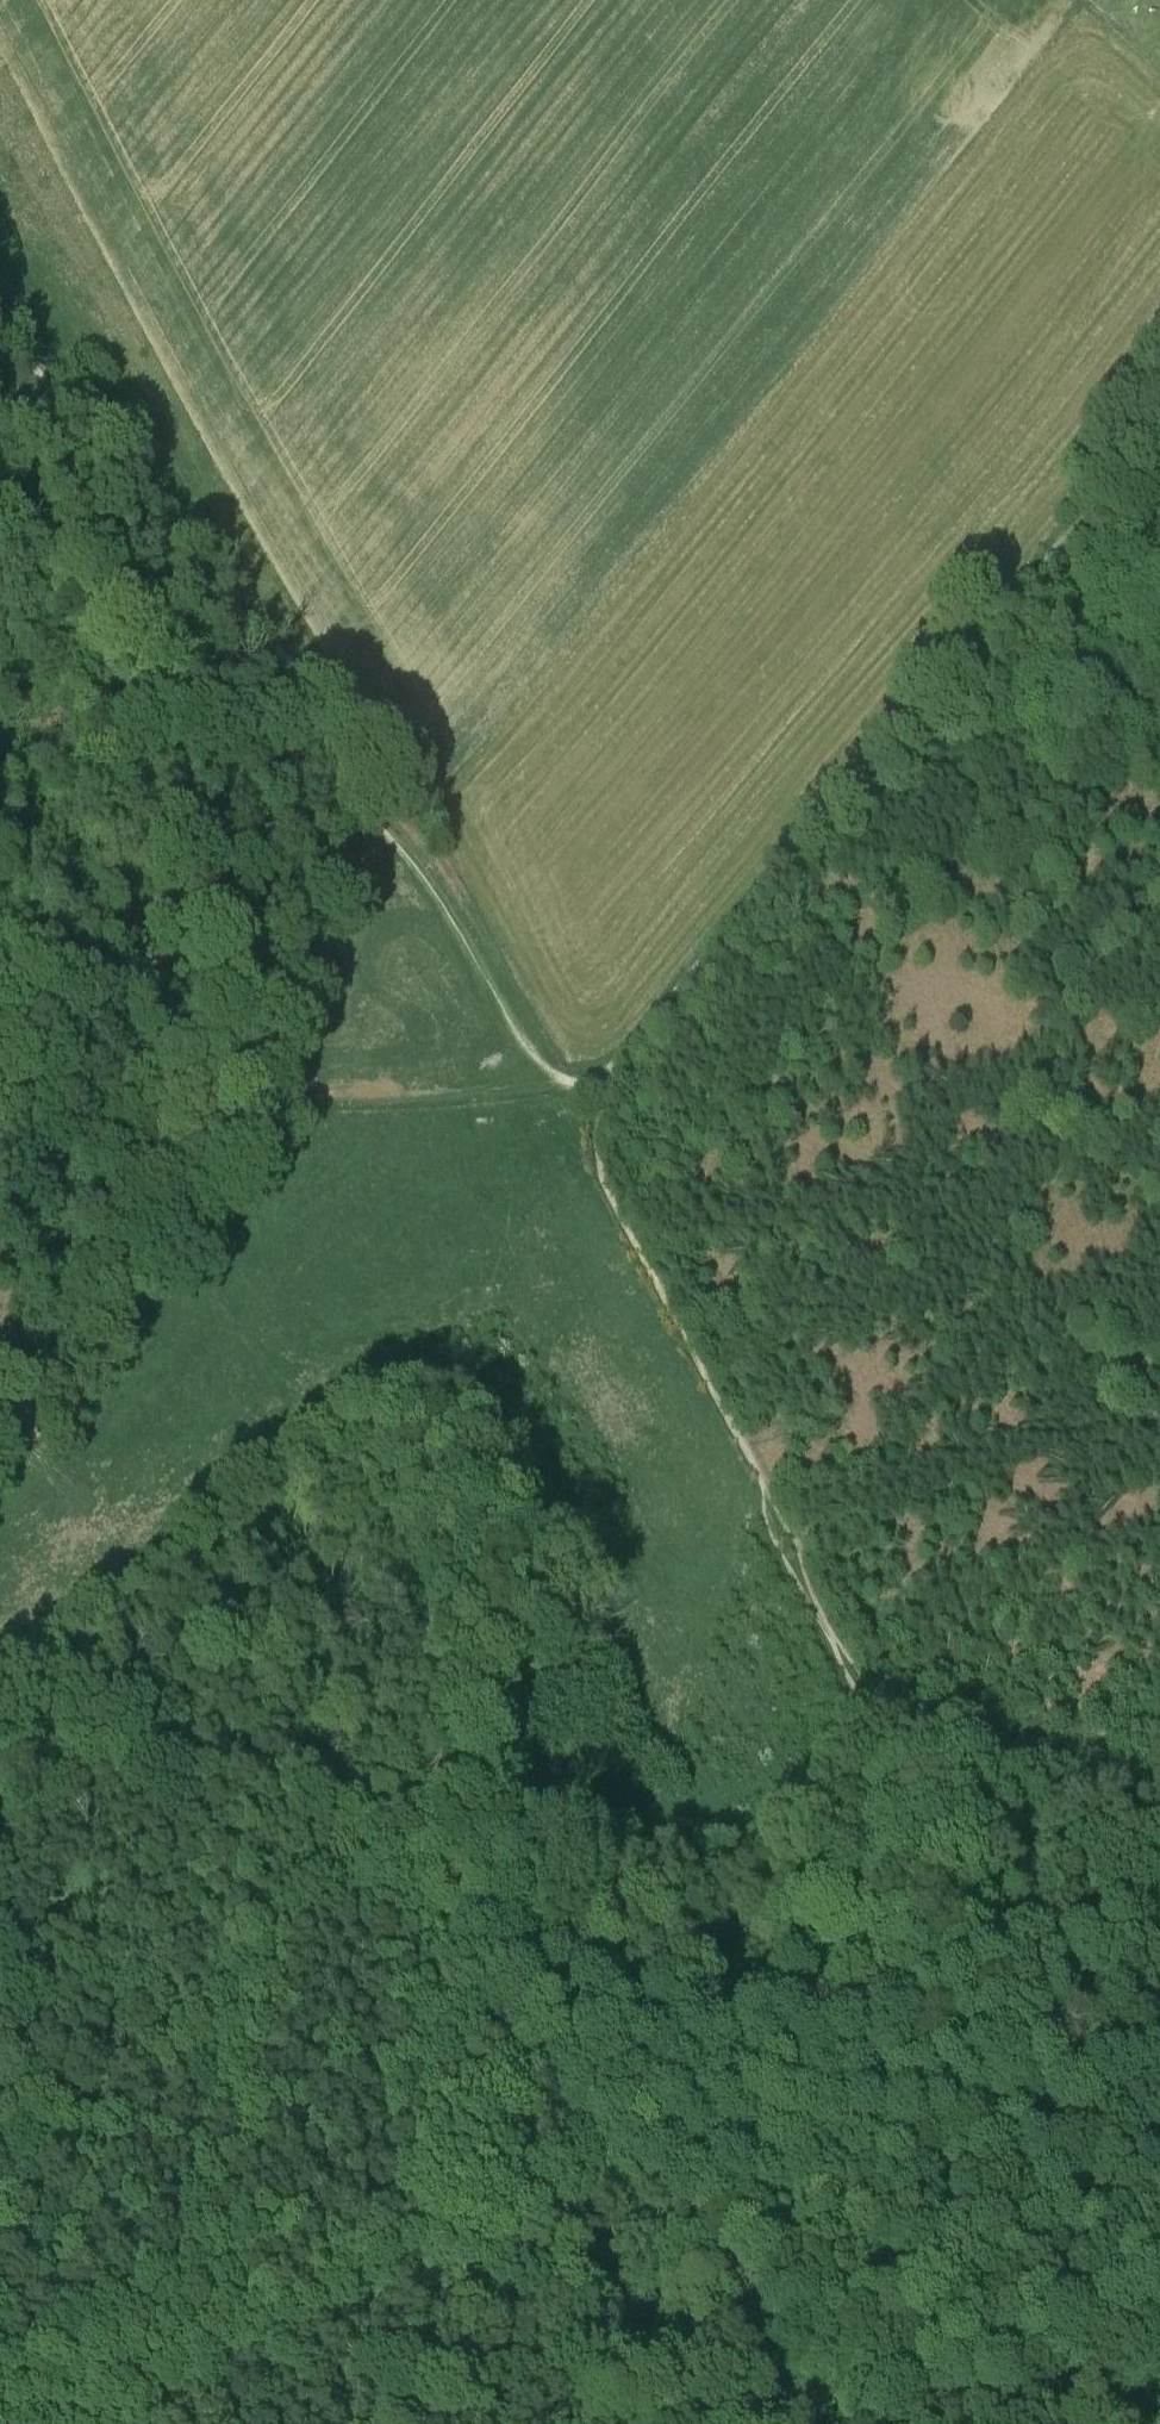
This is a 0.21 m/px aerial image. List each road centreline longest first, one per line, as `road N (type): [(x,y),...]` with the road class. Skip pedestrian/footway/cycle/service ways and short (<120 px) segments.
road 1 (track): [(1159,433),(934,688),(606,1085)]
road 2 (track): [(365,779),(357,742),(182,549),(0,320)]
road 3 (track): [(606,1085),(460,1108),(273,1107),(233,1157)]

